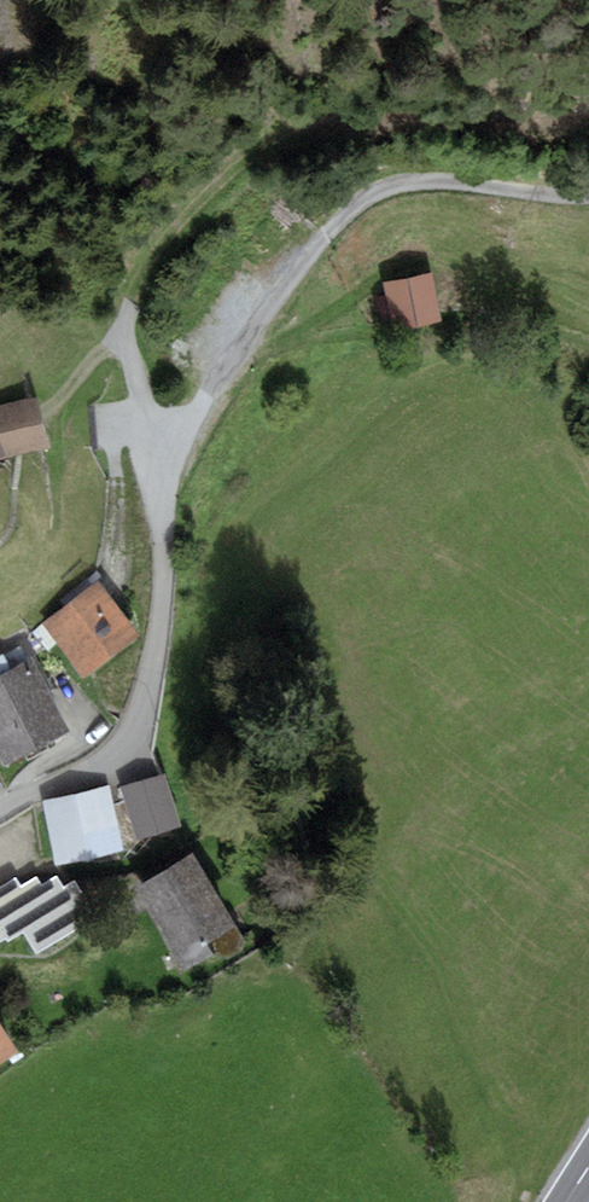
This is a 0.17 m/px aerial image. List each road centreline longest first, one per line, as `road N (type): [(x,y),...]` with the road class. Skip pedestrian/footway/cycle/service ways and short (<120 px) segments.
road 1 (track): [(588,124),(385,115),(304,134),(234,172),(164,242),(126,330),(135,383),(173,472)]
road 2 (residential): [(0,811),(109,758),(134,734),(160,634),(177,460),(198,407),(284,288)]
road 3 (track): [(284,288),(345,216),(385,190),(464,182),(588,196)]
road 4 (track): [(0,302),(126,347)]

